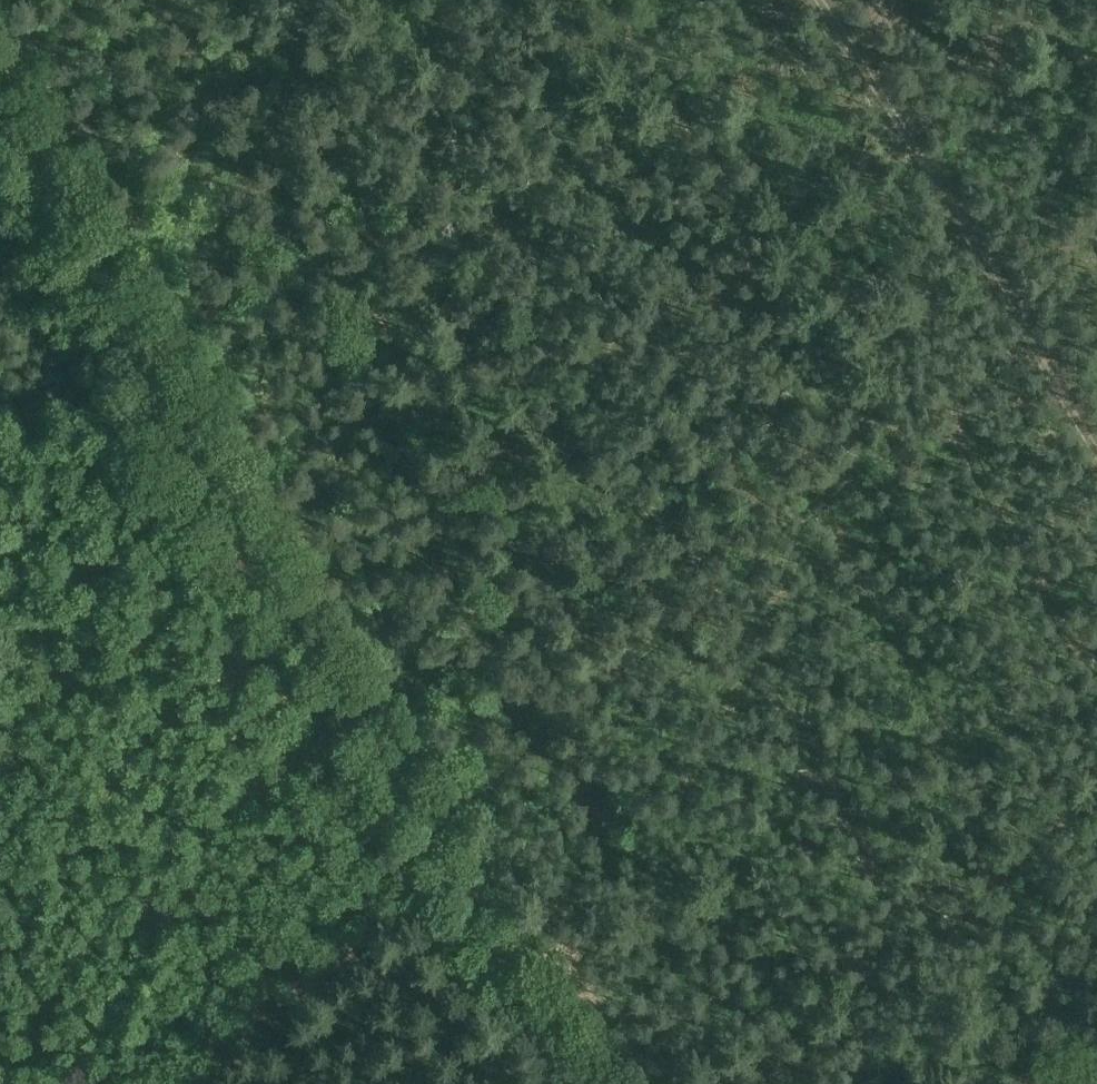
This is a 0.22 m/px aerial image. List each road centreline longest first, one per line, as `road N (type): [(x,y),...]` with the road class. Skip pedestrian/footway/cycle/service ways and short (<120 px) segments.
road 1 (track): [(445,875),(0,113)]
road 2 (track): [(1096,449),(812,0)]
road 3 (track): [(182,1083),(445,875)]
road 4 (track): [(567,1083),(445,875)]

